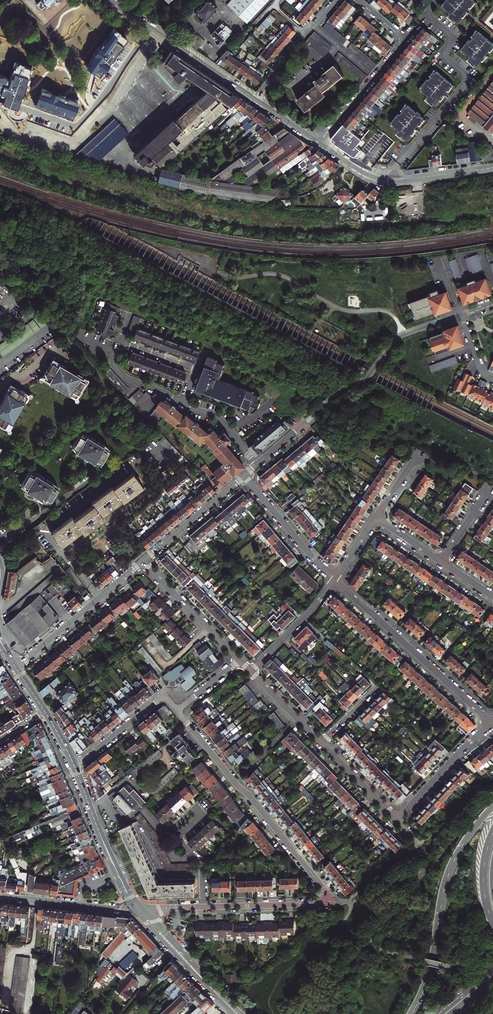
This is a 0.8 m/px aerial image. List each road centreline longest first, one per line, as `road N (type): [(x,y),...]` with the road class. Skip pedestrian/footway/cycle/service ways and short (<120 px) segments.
road 1 (residential): [(177,712),(318,883),(325,904),(204,907)]
road 2 (tertiary): [(492,807),(451,867),(432,965),(411,1013)]
road 3 (residential): [(491,723),(334,579)]
road 4 (secondary): [(321,144),(385,180),(492,168)]
road 5 (secondary): [(109,0),(256,100)]
road 6 (residential): [(16,667),(143,562)]
road 7 (tertiary): [(75,768),(139,910)]
road 8 (tertiary): [(139,910),(238,1013)]
road 9 (tertiary): [(139,910),(0,896)]
road 10 (residential): [(143,562),(239,661)]
road 11 (residential): [(244,476),(334,579)]
road 12 (residential): [(75,768),(164,695),(177,712)]
road 13 (residential): [(321,144),(406,39)]
road 14 (residential): [(143,562),(244,476)]
road 15 (residential): [(398,815),(491,723)]
road 16 (residential): [(250,672),(334,579)]

